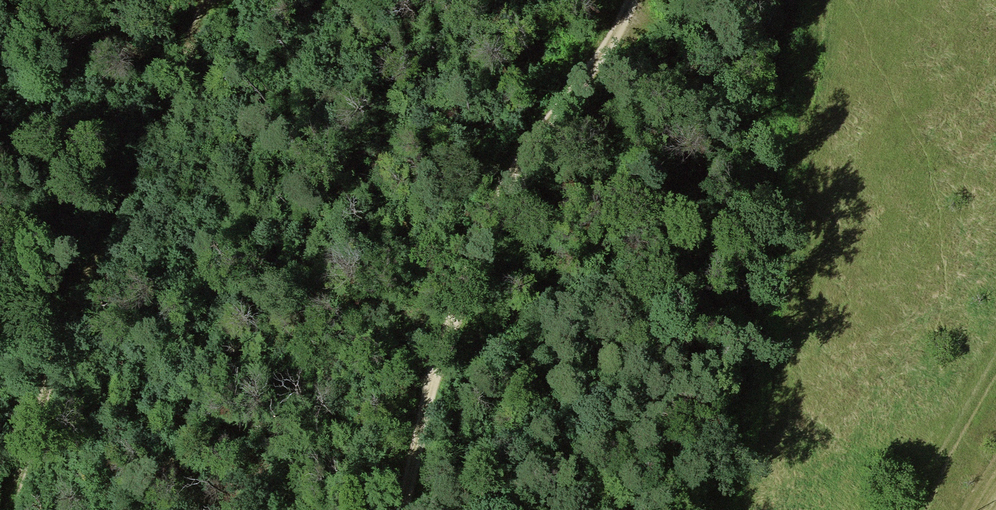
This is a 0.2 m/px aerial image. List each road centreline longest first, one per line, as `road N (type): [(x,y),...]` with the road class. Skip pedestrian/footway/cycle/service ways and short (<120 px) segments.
road 1 (track): [(605,0),(466,278),(408,509)]
road 2 (track): [(8,509),(58,349),(113,213),(173,101),(208,0)]
road 3 (track): [(995,371),(913,509)]

